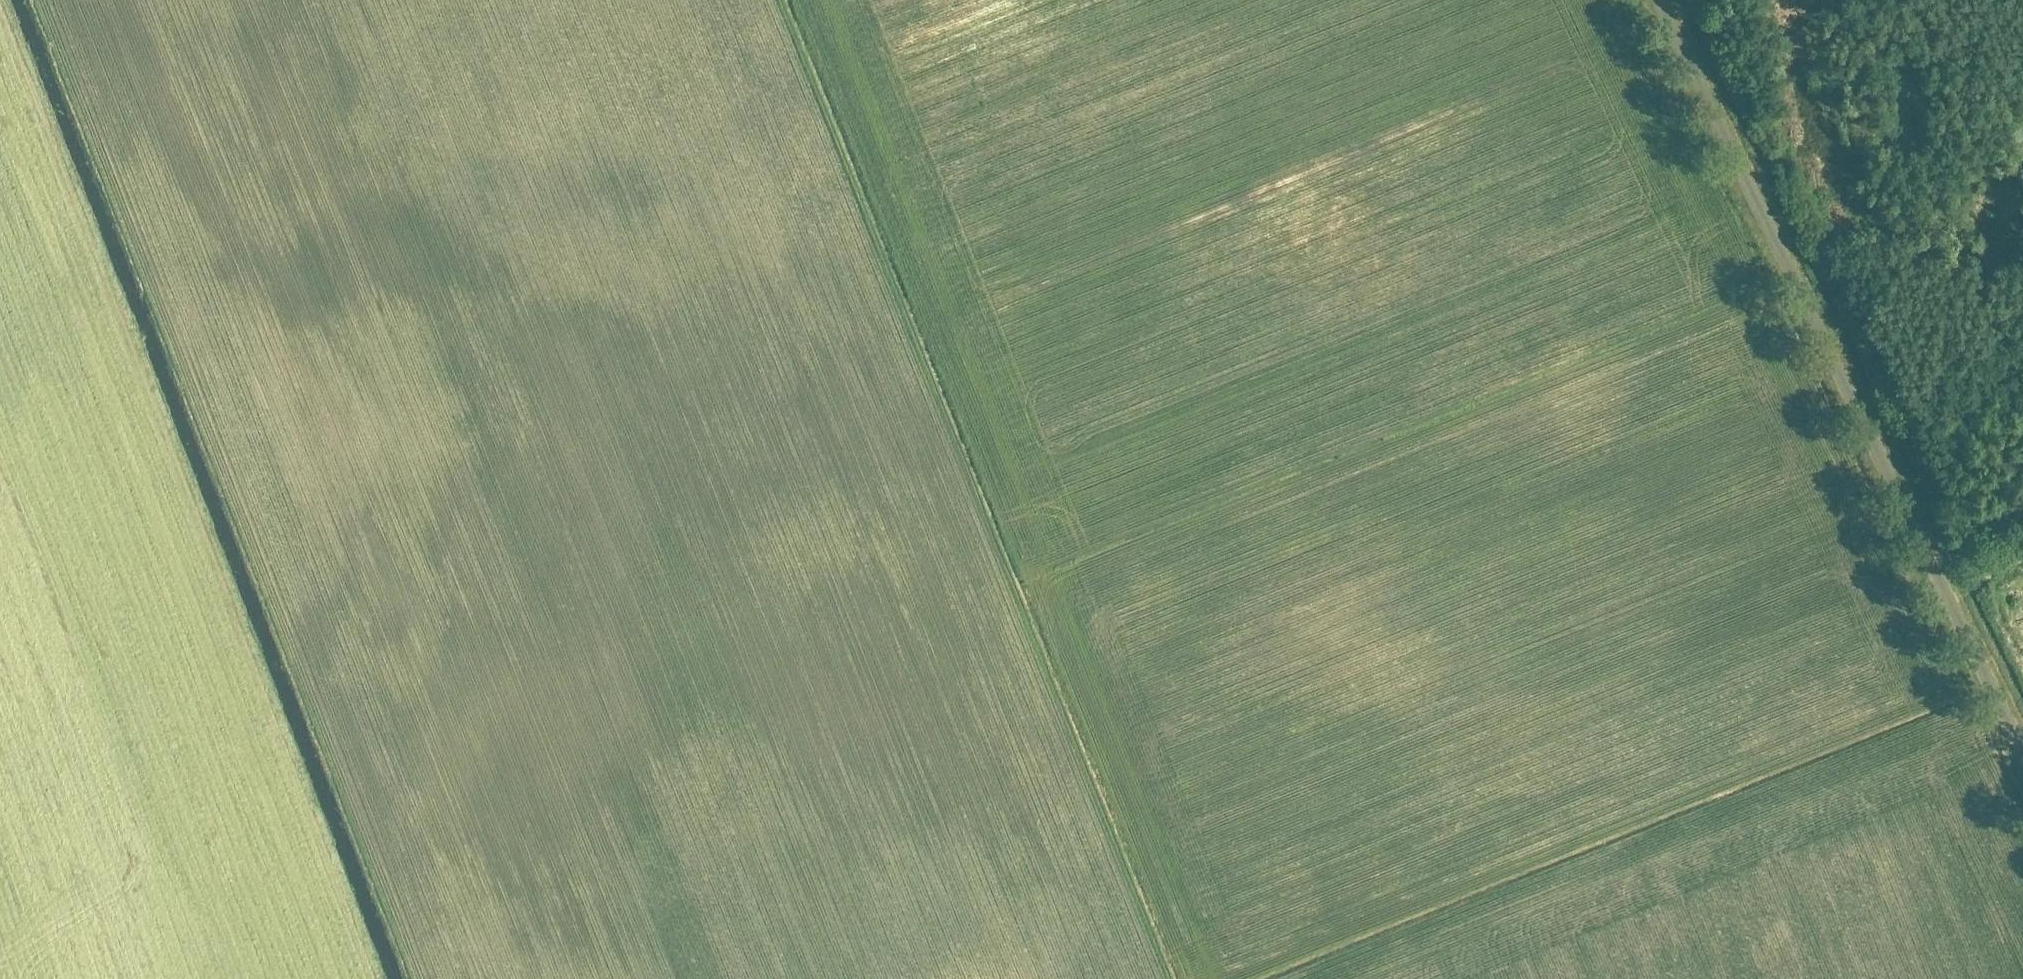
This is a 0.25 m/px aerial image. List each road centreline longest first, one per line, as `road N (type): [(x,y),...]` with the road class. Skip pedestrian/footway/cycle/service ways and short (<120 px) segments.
road 1 (unclassified): [(2022,753),(1665,0)]

